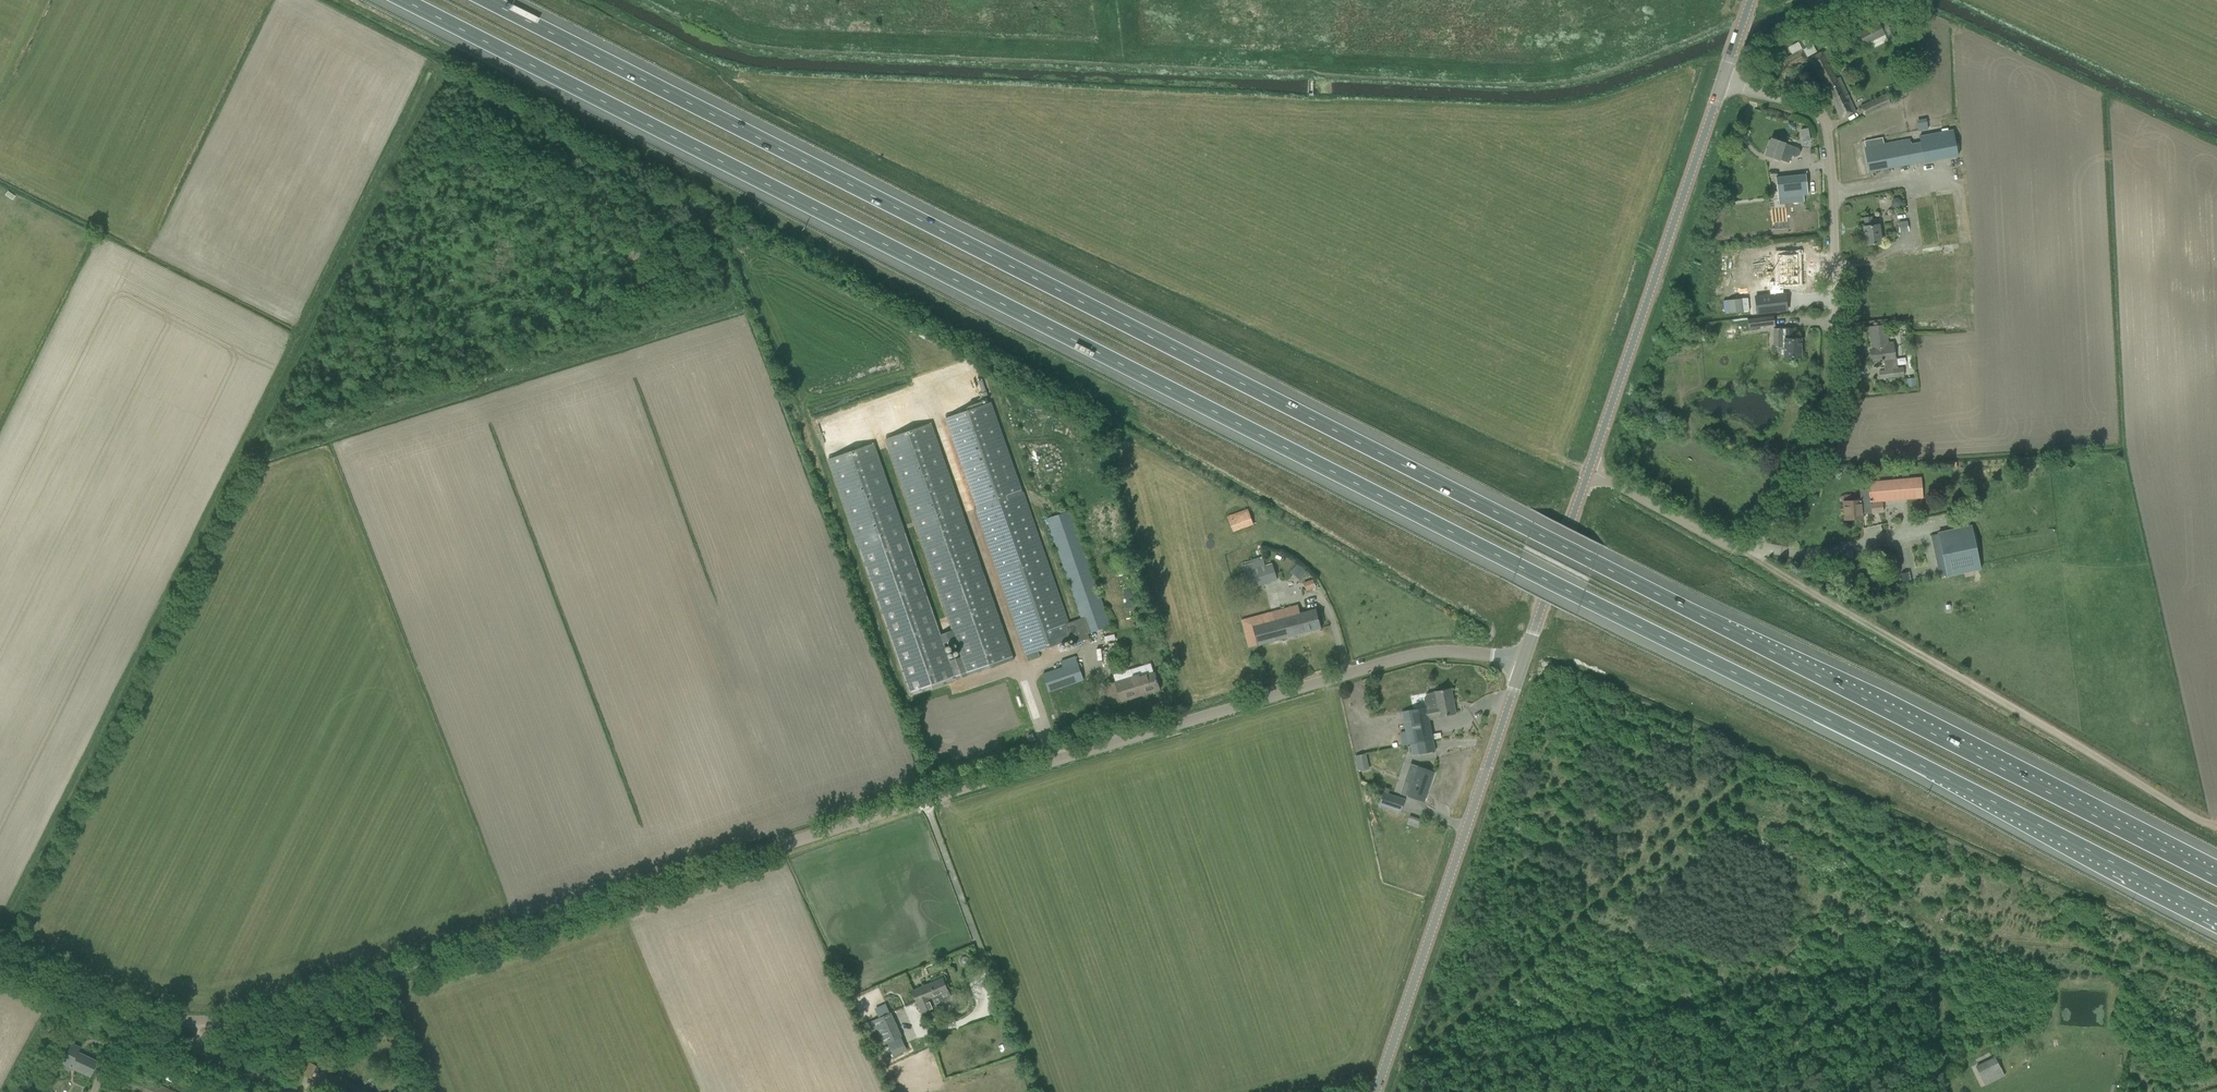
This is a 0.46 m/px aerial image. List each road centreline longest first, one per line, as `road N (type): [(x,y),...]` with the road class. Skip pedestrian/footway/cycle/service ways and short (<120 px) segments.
road 1 (motorway): [(402,0),(2216,916)]
road 2 (motorway): [(2216,878),(497,0)]
road 3 (unclassified): [(146,1015),(215,1015),(277,1002),(902,800),(1416,653),(1523,663)]
road 4 (track): [(434,98),(0,951)]
road 5 (unclassified): [(1589,472),(1749,555),(1815,464),(1839,345),(1830,136),(1819,114),(1724,88)]
road 6 (track): [(697,209),(734,300),(722,310),(252,456)]
road 7 (track): [(1749,555),(2216,824)]
road 8 (tertiary): [(1375,1091),(1523,663)]
road 9 (tertiary): [(1589,472),(1724,88)]
road 10 (tertiary): [(1523,663),(1589,472)]
road 11 (track): [(285,1091),(165,1037),(146,1015)]
road 12 (unclassified): [(146,1015),(0,951)]

